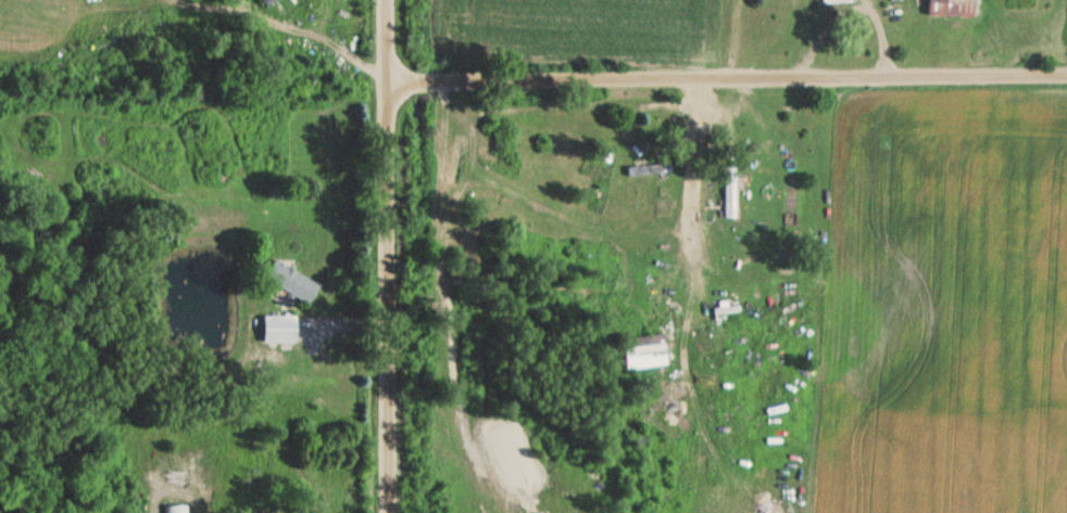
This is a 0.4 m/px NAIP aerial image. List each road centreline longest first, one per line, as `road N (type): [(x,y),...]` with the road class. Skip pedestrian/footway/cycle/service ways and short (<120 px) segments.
road 1 (residential): [(1066,69),(387,79)]
road 2 (residential): [(388,512),(386,0)]

